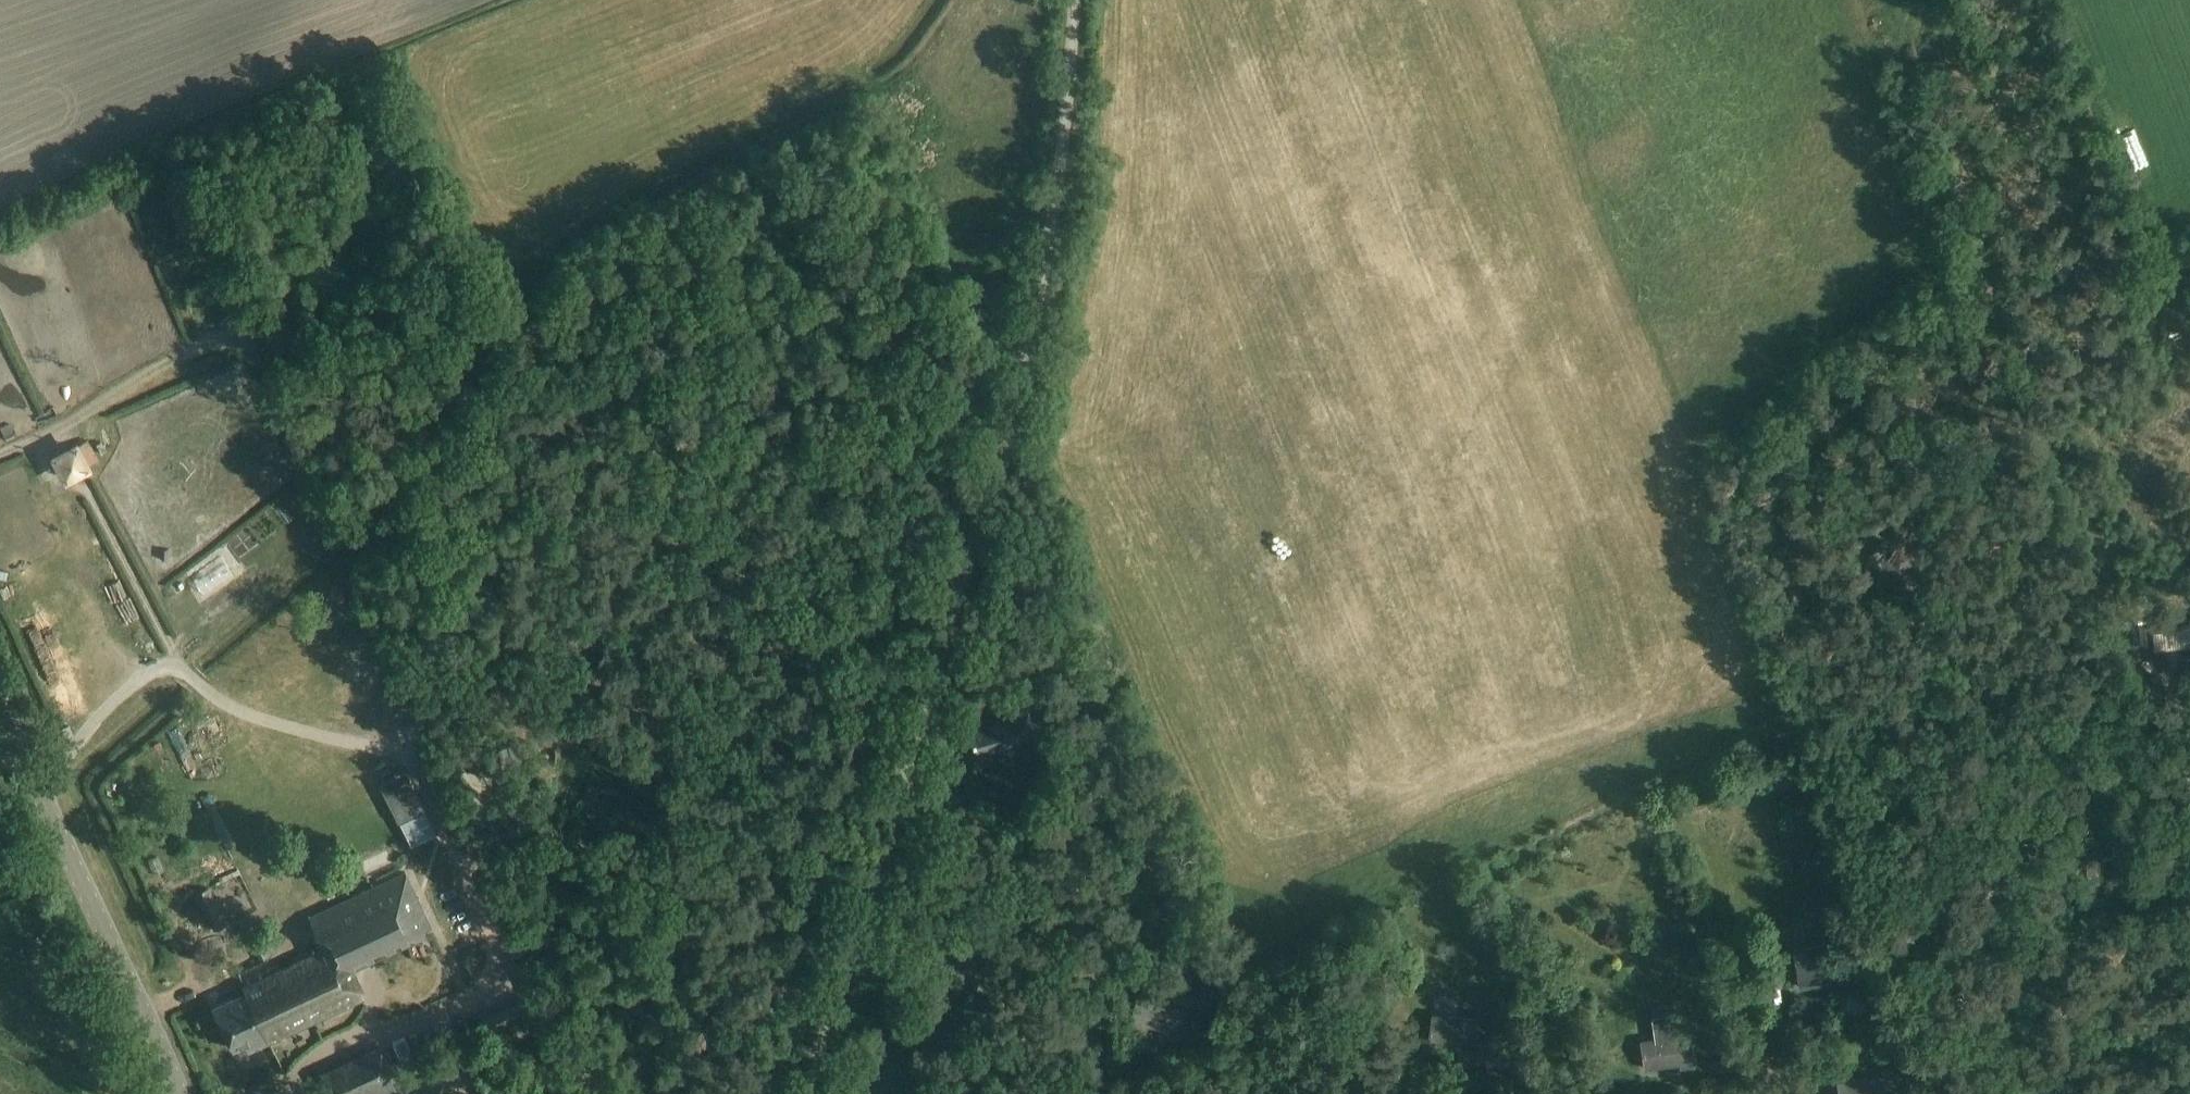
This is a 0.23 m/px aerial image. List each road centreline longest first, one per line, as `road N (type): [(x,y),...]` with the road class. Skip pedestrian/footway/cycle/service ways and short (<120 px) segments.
road 1 (unclassified): [(805,1093),(960,586),(1032,309),(1068,0)]
road 2 (tertiary): [(177,1093),(0,705)]

